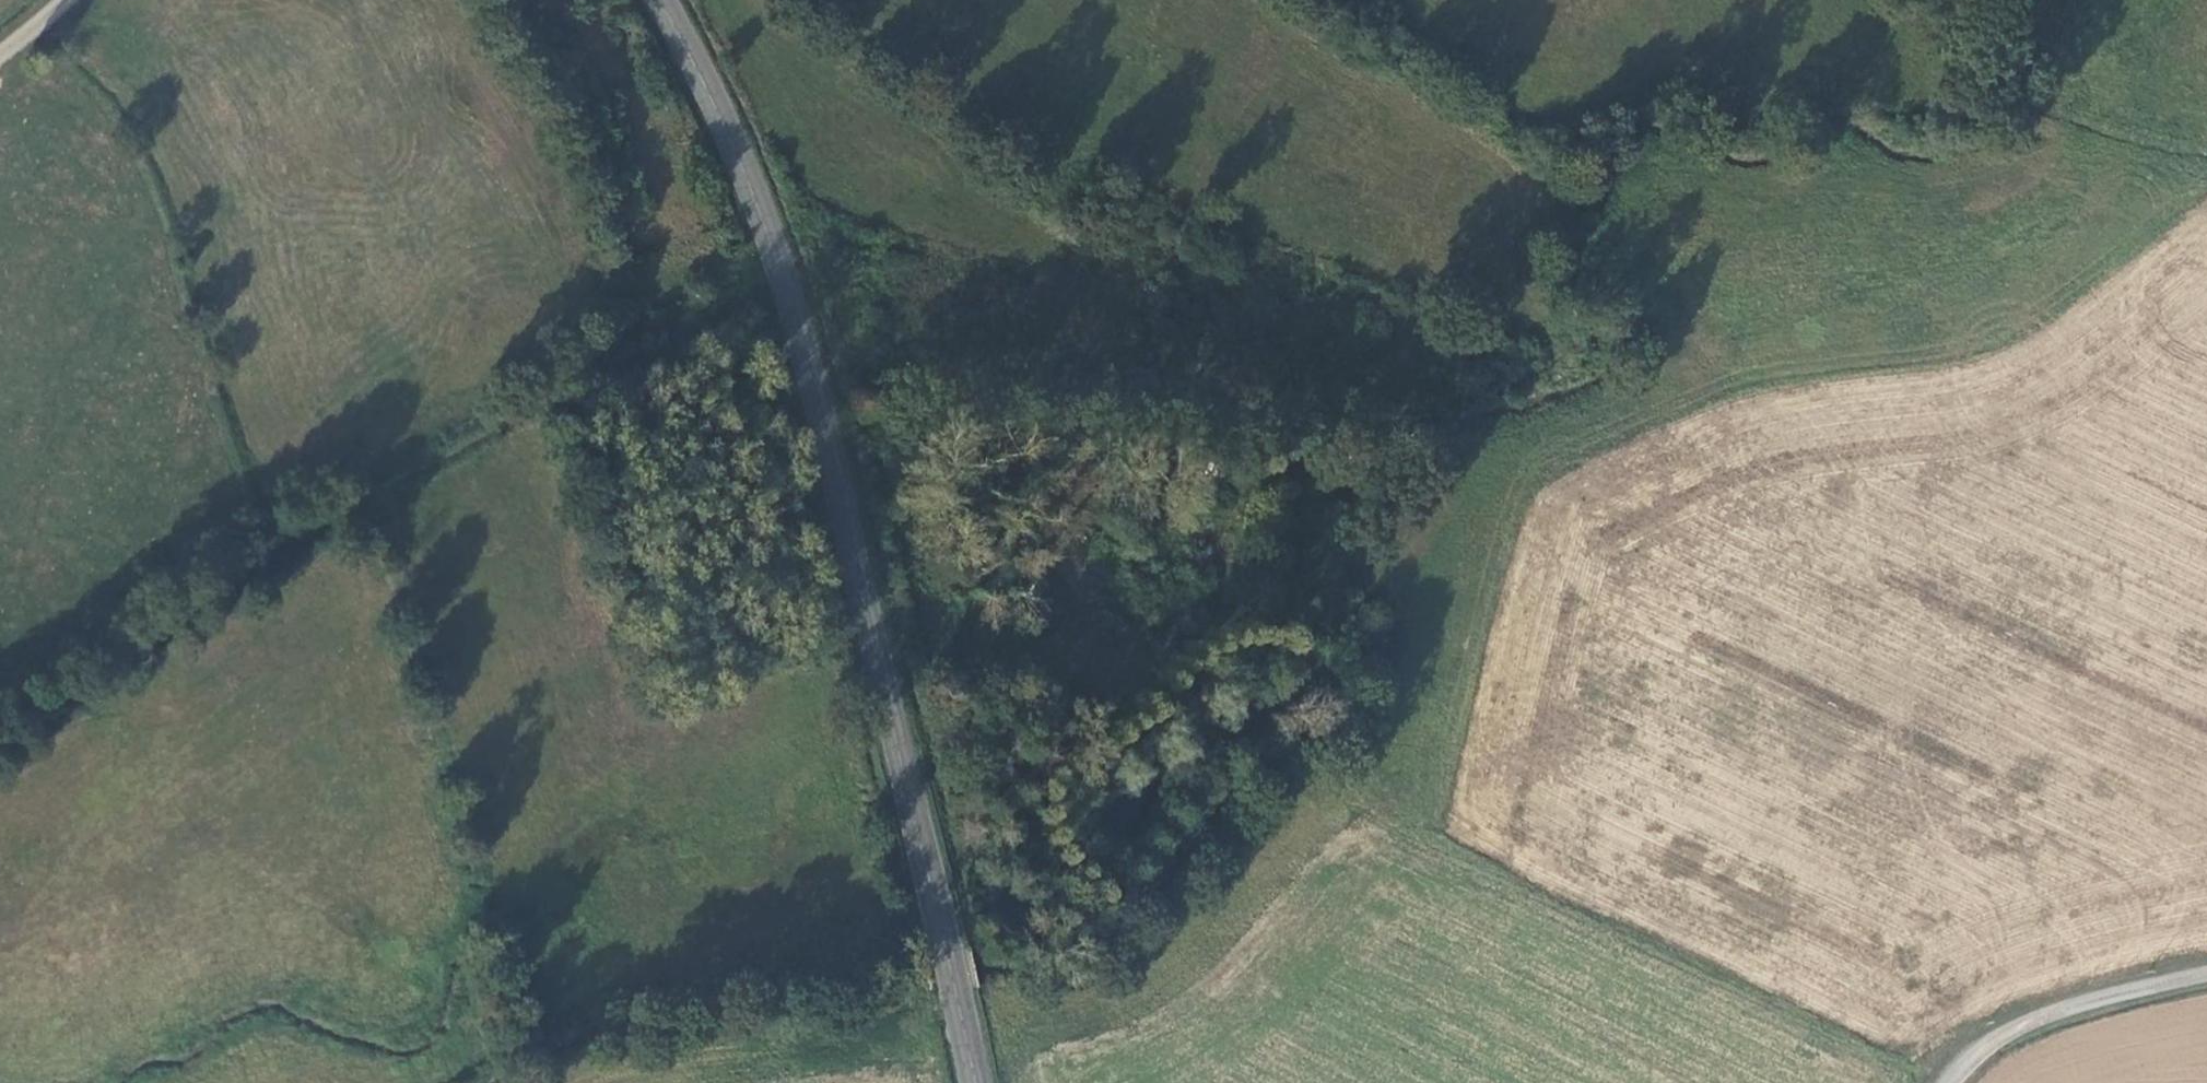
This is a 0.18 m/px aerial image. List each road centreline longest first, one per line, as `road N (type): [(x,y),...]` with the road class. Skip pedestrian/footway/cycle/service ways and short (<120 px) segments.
road 1 (secondary): [(660,0),(733,146),(786,292),(976,1082)]
road 2 (unclassified): [(1948,1082),(1960,1063),(2019,1028),(2206,977)]

